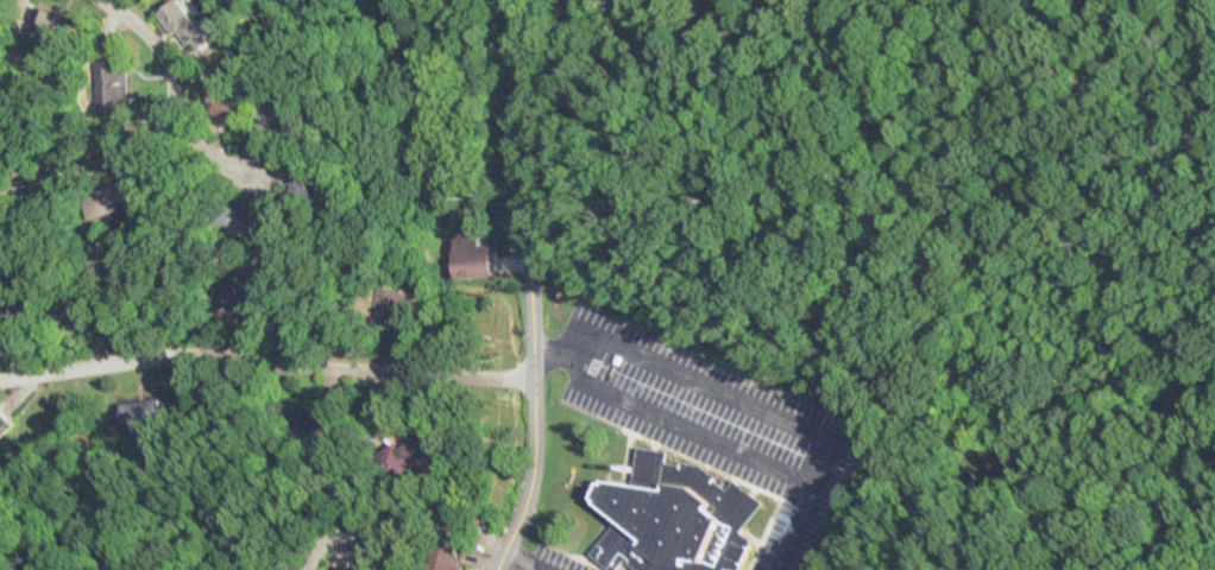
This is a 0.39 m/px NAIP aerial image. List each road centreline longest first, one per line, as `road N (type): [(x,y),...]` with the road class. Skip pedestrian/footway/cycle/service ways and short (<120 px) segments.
road 1 (residential): [(530,0),(523,144),(534,444),(527,494),(493,569)]
road 2 (residential): [(523,375),(176,352),(0,376)]
road 3 (residential): [(0,198),(143,142),(164,118),(166,66),(137,25),(103,0)]

